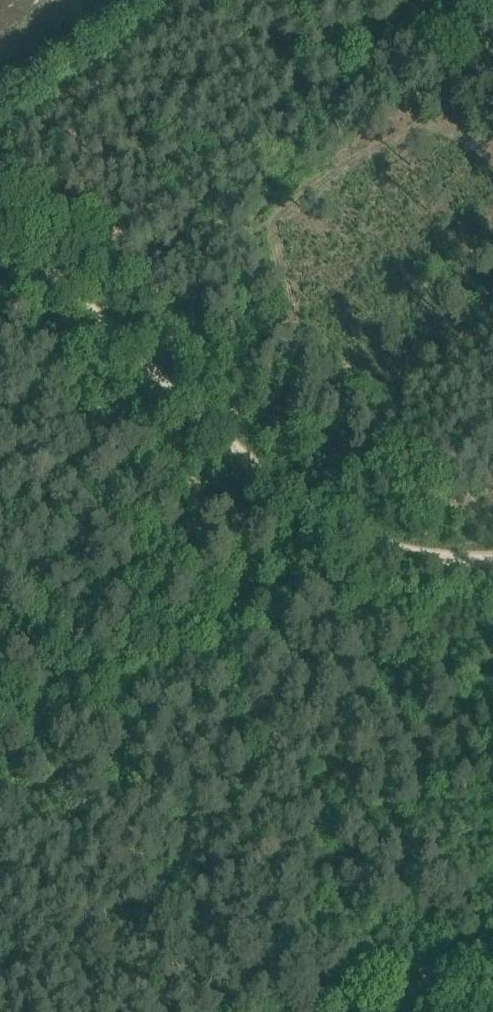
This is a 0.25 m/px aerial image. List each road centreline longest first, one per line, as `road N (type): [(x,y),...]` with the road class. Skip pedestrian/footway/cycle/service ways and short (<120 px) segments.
road 1 (track): [(492,561),(433,561),(329,523),(0,234)]
road 2 (track): [(492,904),(364,1011)]
road 3 (track): [(0,81),(130,0)]

